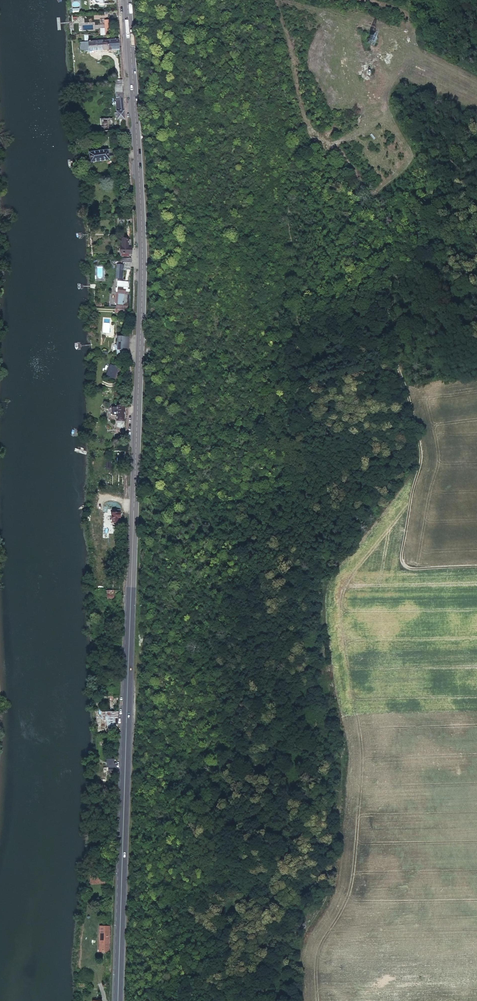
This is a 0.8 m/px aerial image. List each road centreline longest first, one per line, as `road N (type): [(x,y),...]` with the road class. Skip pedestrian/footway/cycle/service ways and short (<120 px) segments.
road 1 (primary): [(118,1000),(141,206),(128,0)]

